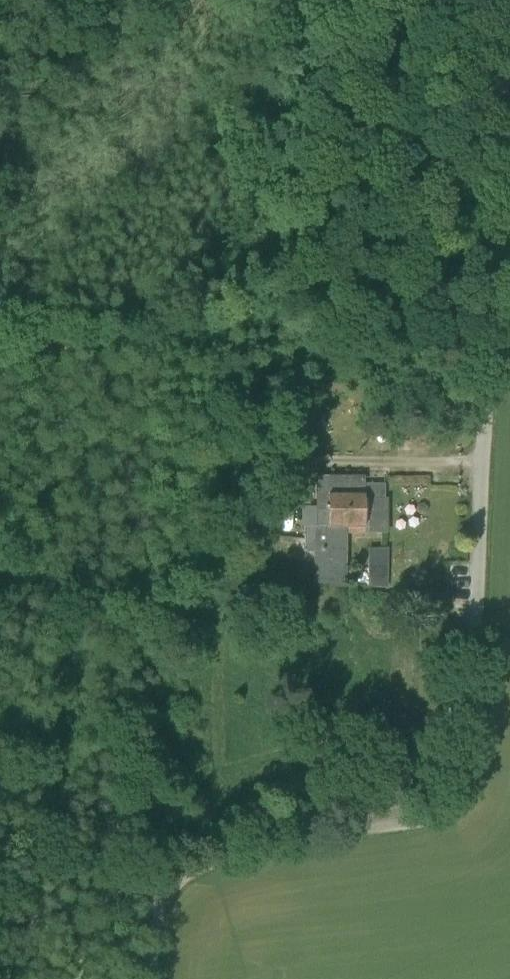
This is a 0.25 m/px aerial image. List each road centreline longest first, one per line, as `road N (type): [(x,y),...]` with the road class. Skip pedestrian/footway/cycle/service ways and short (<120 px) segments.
road 1 (residential): [(509,302),(492,304),(467,786),(451,809)]
road 2 (track): [(0,357),(246,312),(492,304)]
road 3 (unclassified): [(451,809),(159,876),(149,978)]
road 4 (track): [(159,876),(0,925)]

